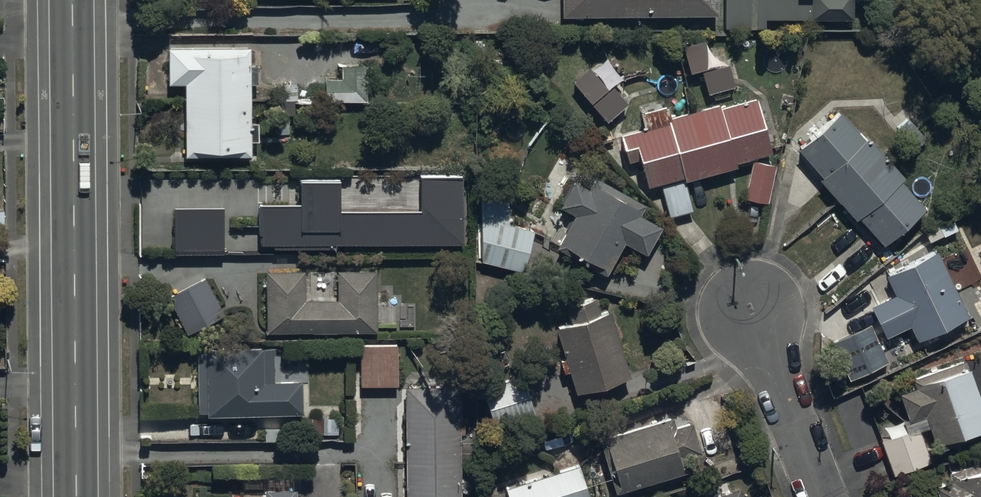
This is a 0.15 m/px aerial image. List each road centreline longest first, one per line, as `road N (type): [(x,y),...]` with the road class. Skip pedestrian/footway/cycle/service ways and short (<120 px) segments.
road 1 (secondary): [(72,0),(77,496)]
road 2 (residential): [(822,496),(753,312)]

